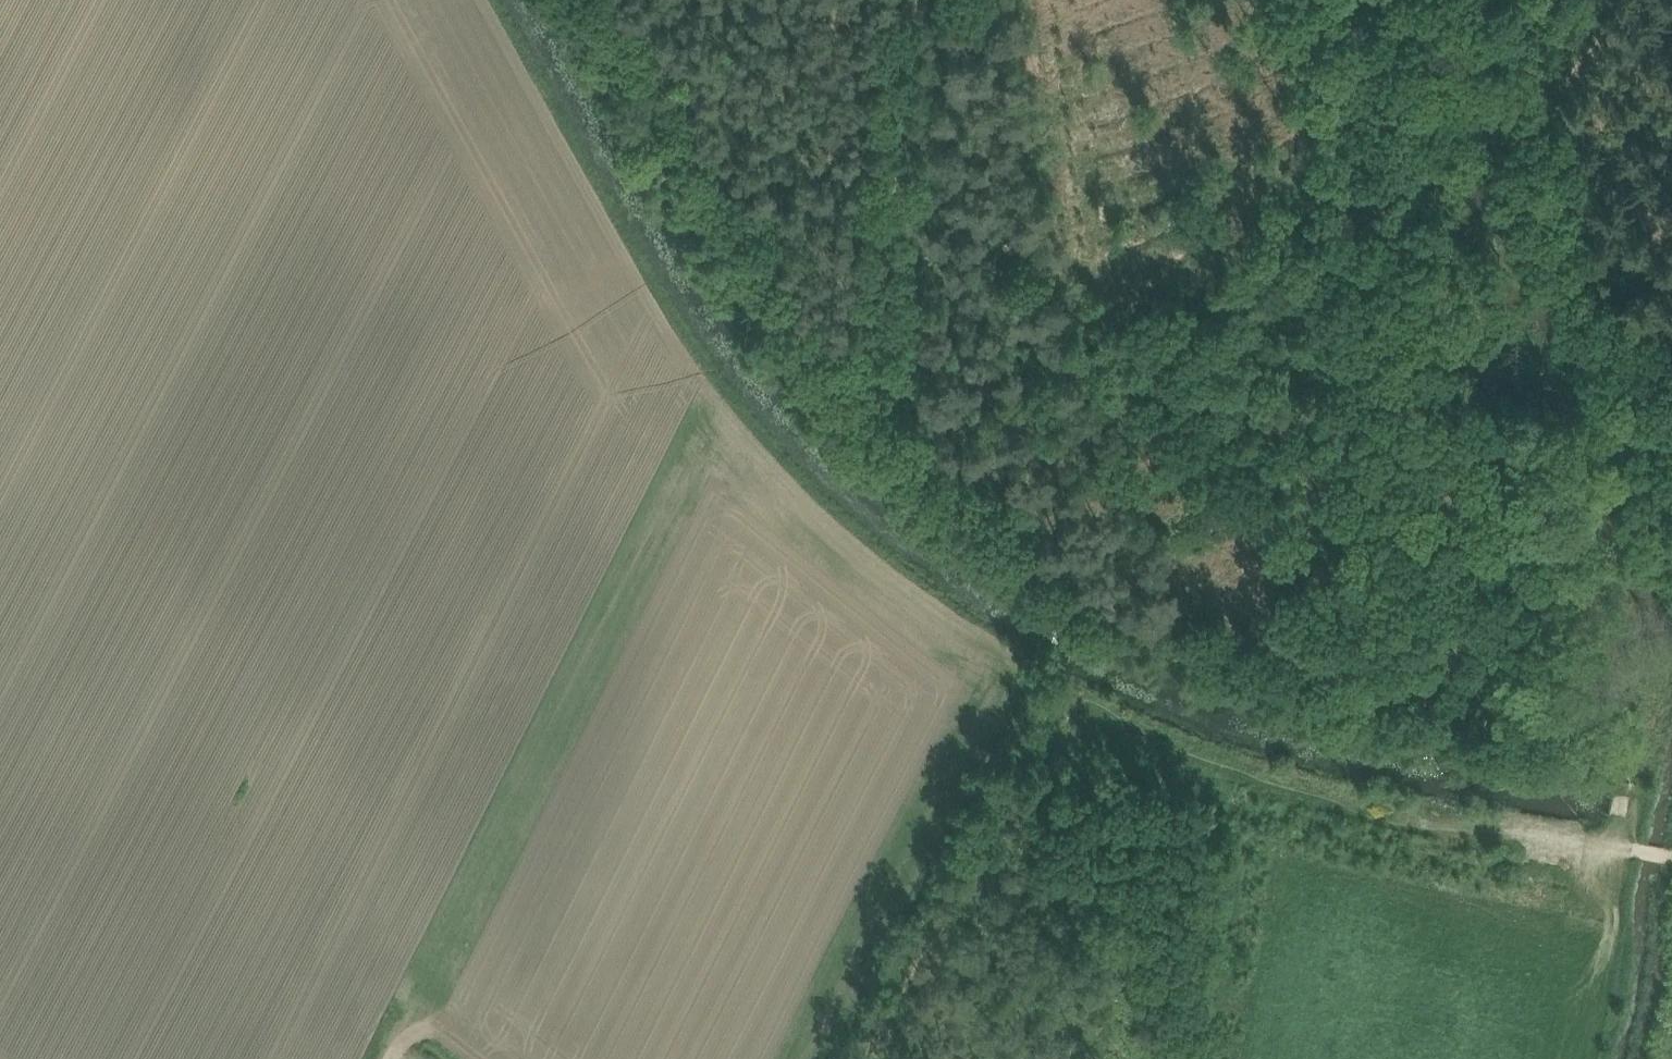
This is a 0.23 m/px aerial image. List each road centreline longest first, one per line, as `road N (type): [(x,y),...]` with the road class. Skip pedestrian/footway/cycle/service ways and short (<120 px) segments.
road 1 (track): [(900,0),(877,340),(833,411)]
road 2 (track): [(1623,856),(1362,814)]

